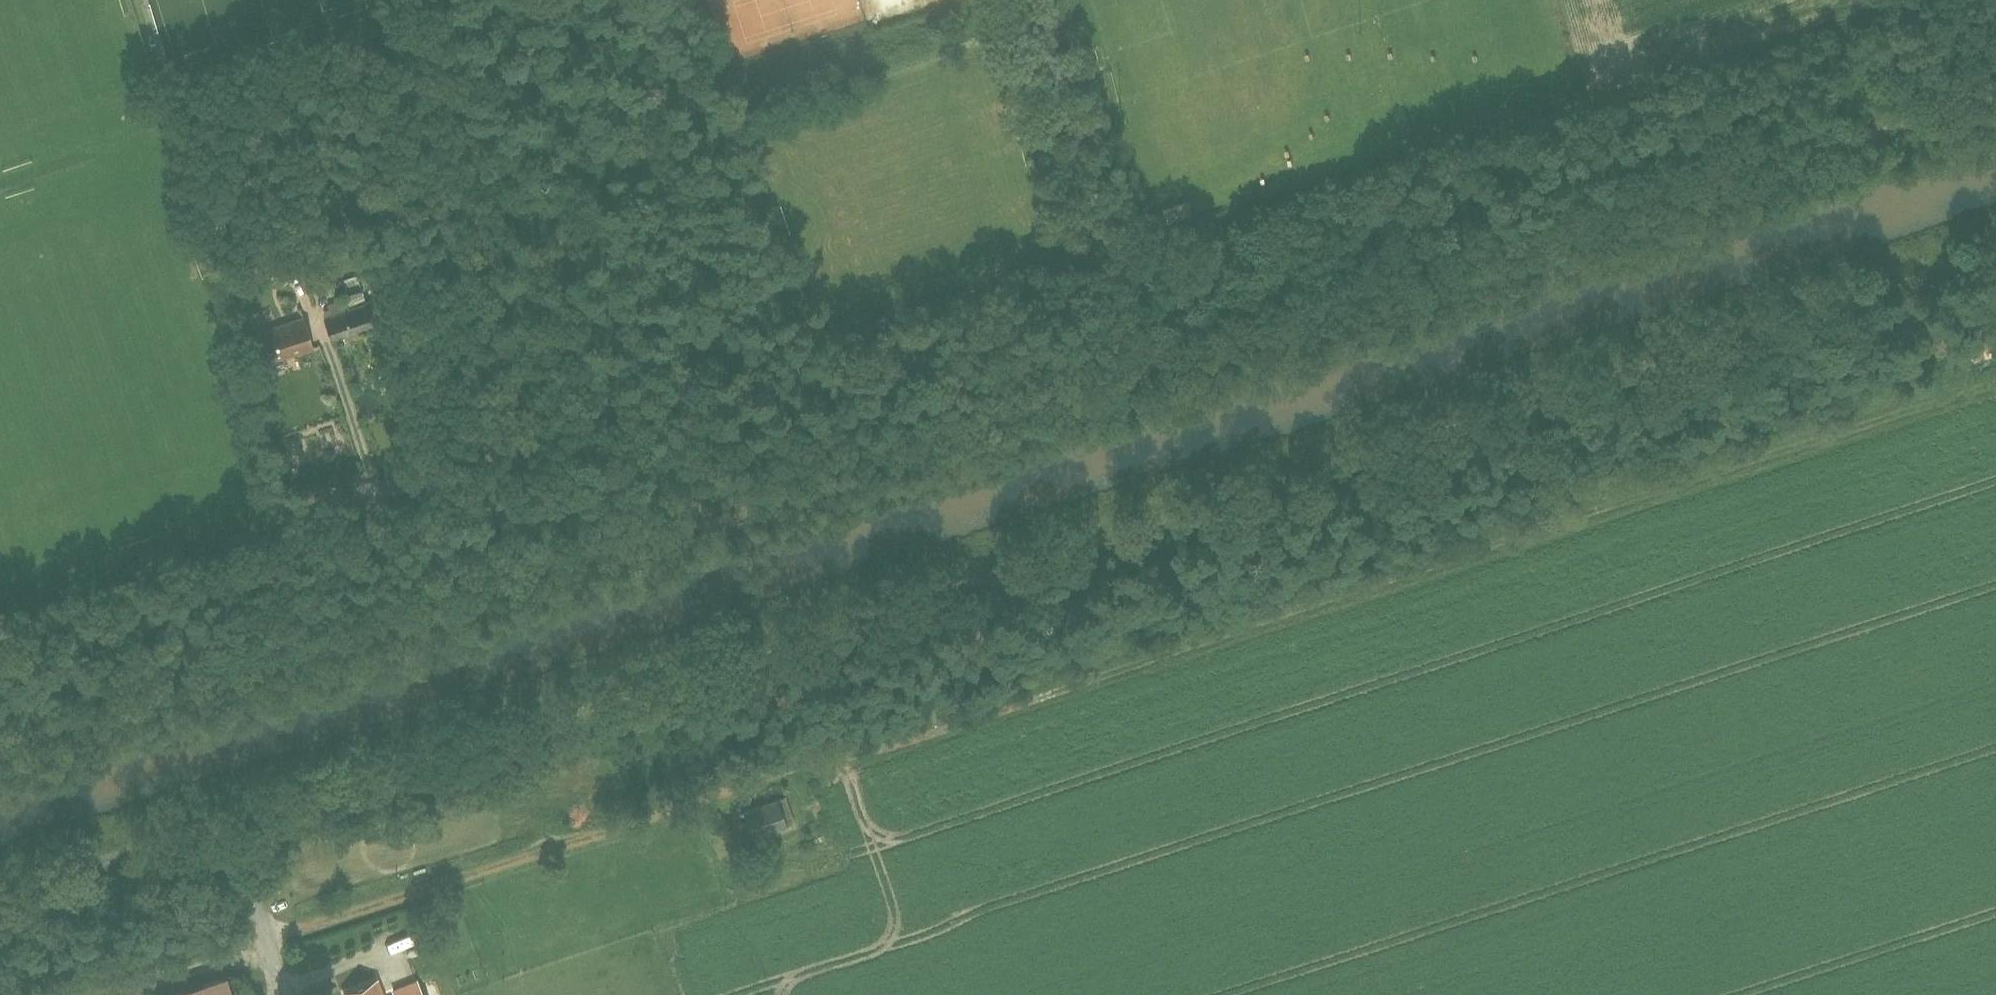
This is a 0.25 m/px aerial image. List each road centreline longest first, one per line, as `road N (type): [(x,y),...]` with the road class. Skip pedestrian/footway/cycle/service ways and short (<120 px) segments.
road 1 (track): [(1117,251),(832,359),(0,617)]
road 2 (track): [(1037,0),(1117,251)]
road 3 (unclassified): [(0,890),(203,825)]
road 4 (track): [(203,825),(237,872),(288,994)]

